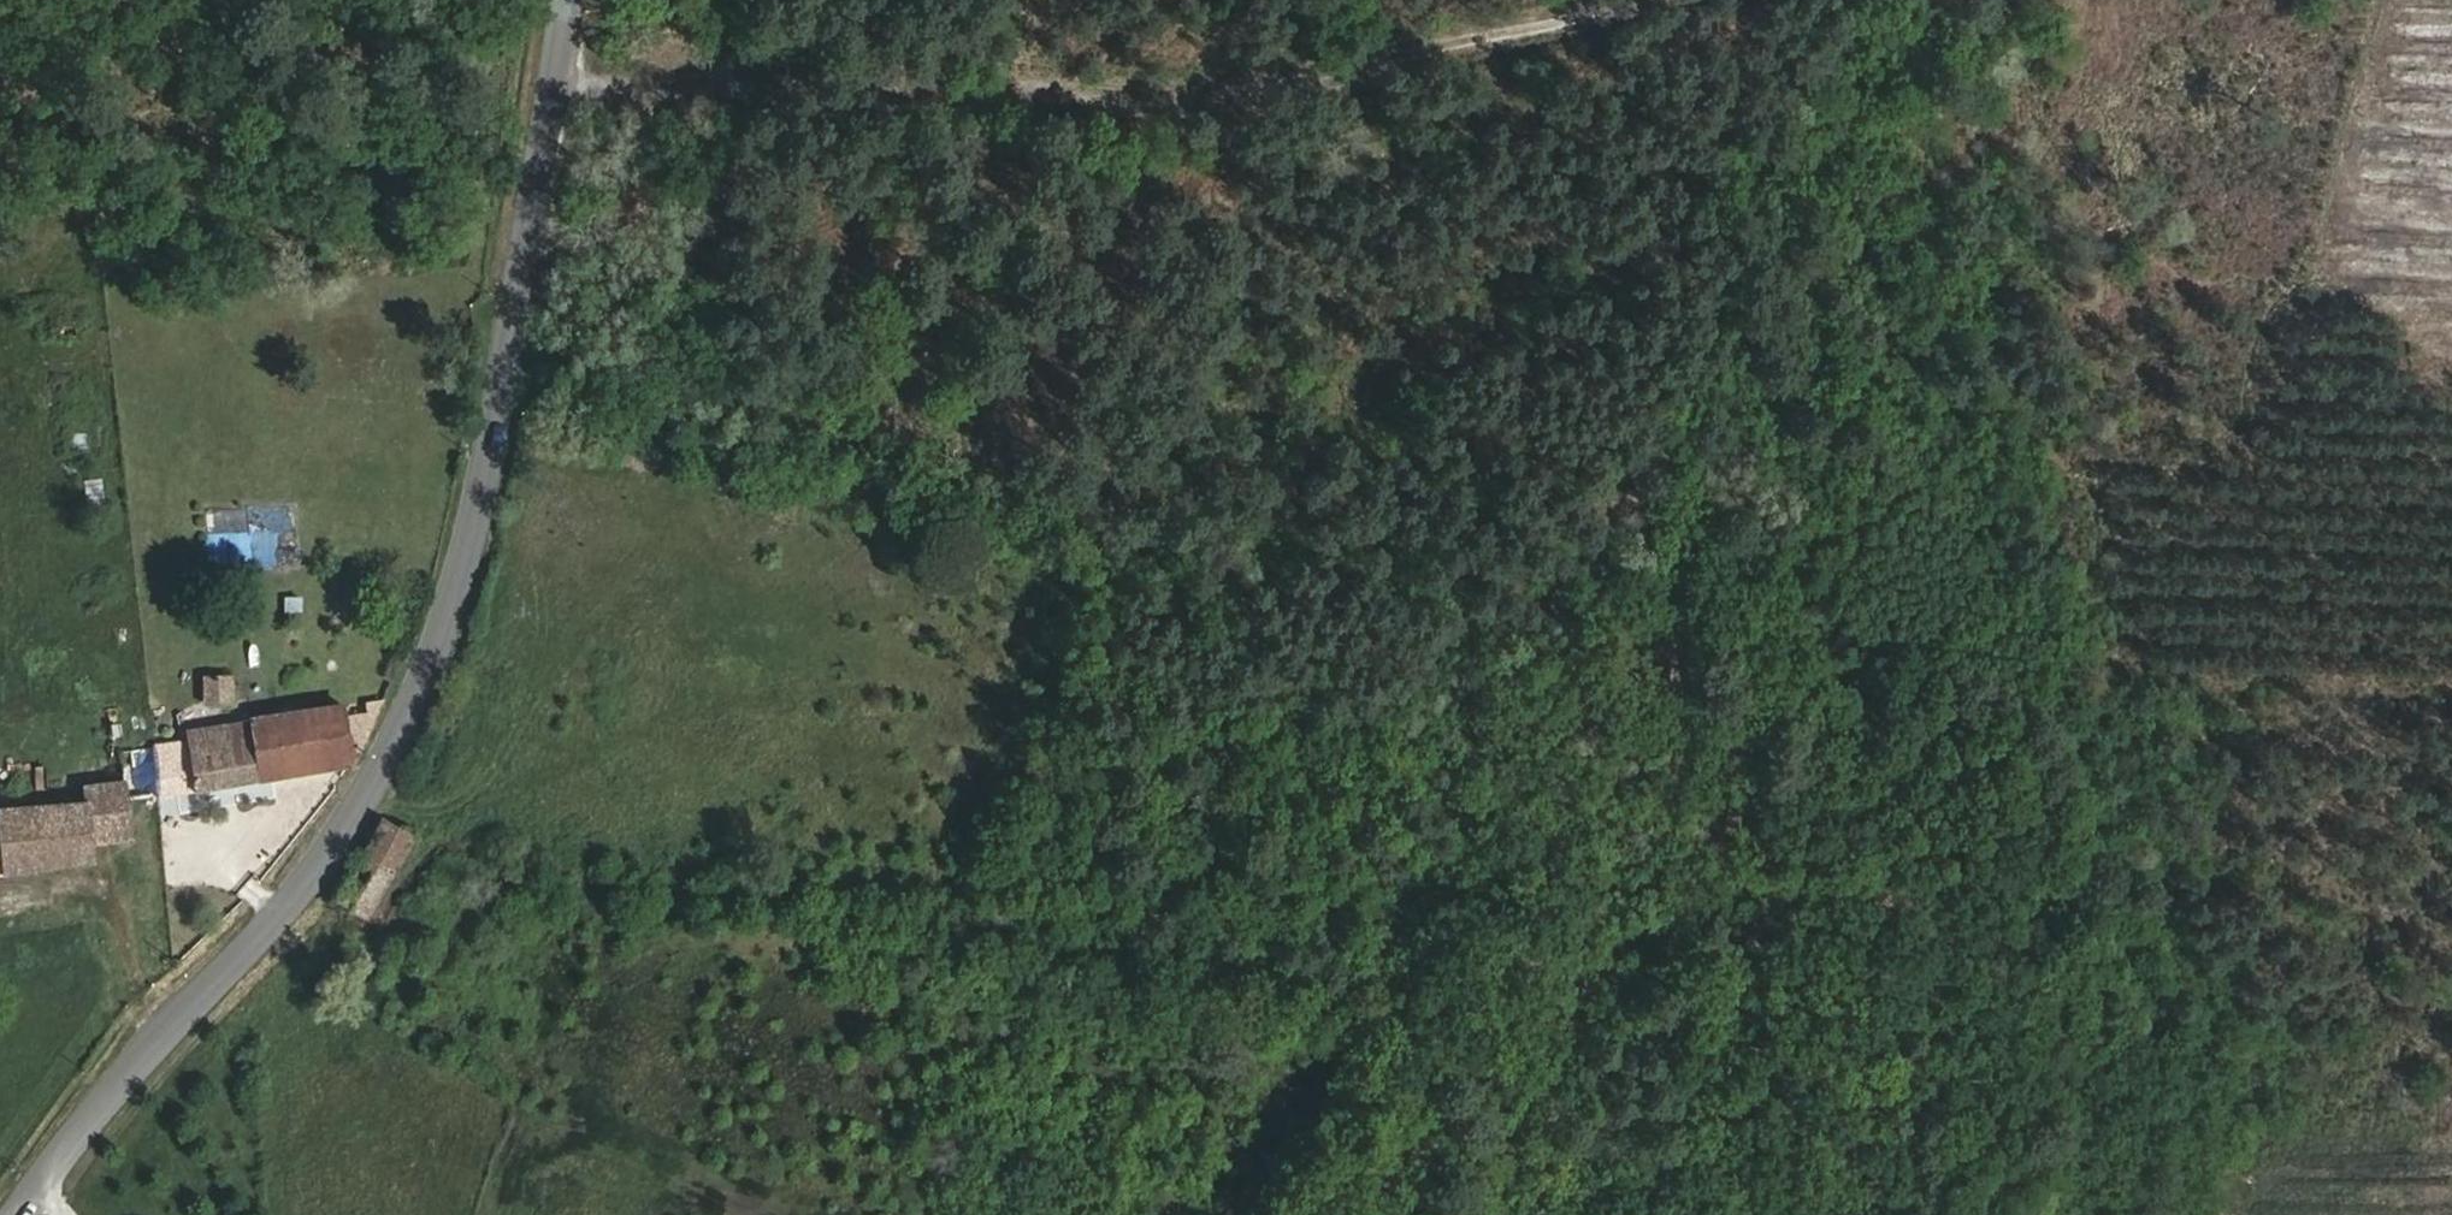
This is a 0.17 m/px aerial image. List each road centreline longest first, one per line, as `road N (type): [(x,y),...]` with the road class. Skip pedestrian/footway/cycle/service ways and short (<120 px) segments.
road 1 (tertiary): [(21,1214),(68,1147),(328,865),(390,771),(449,652),(482,556),(569,0)]
road 2 (track): [(1633,0),(1324,68),(1084,75),(561,60)]

